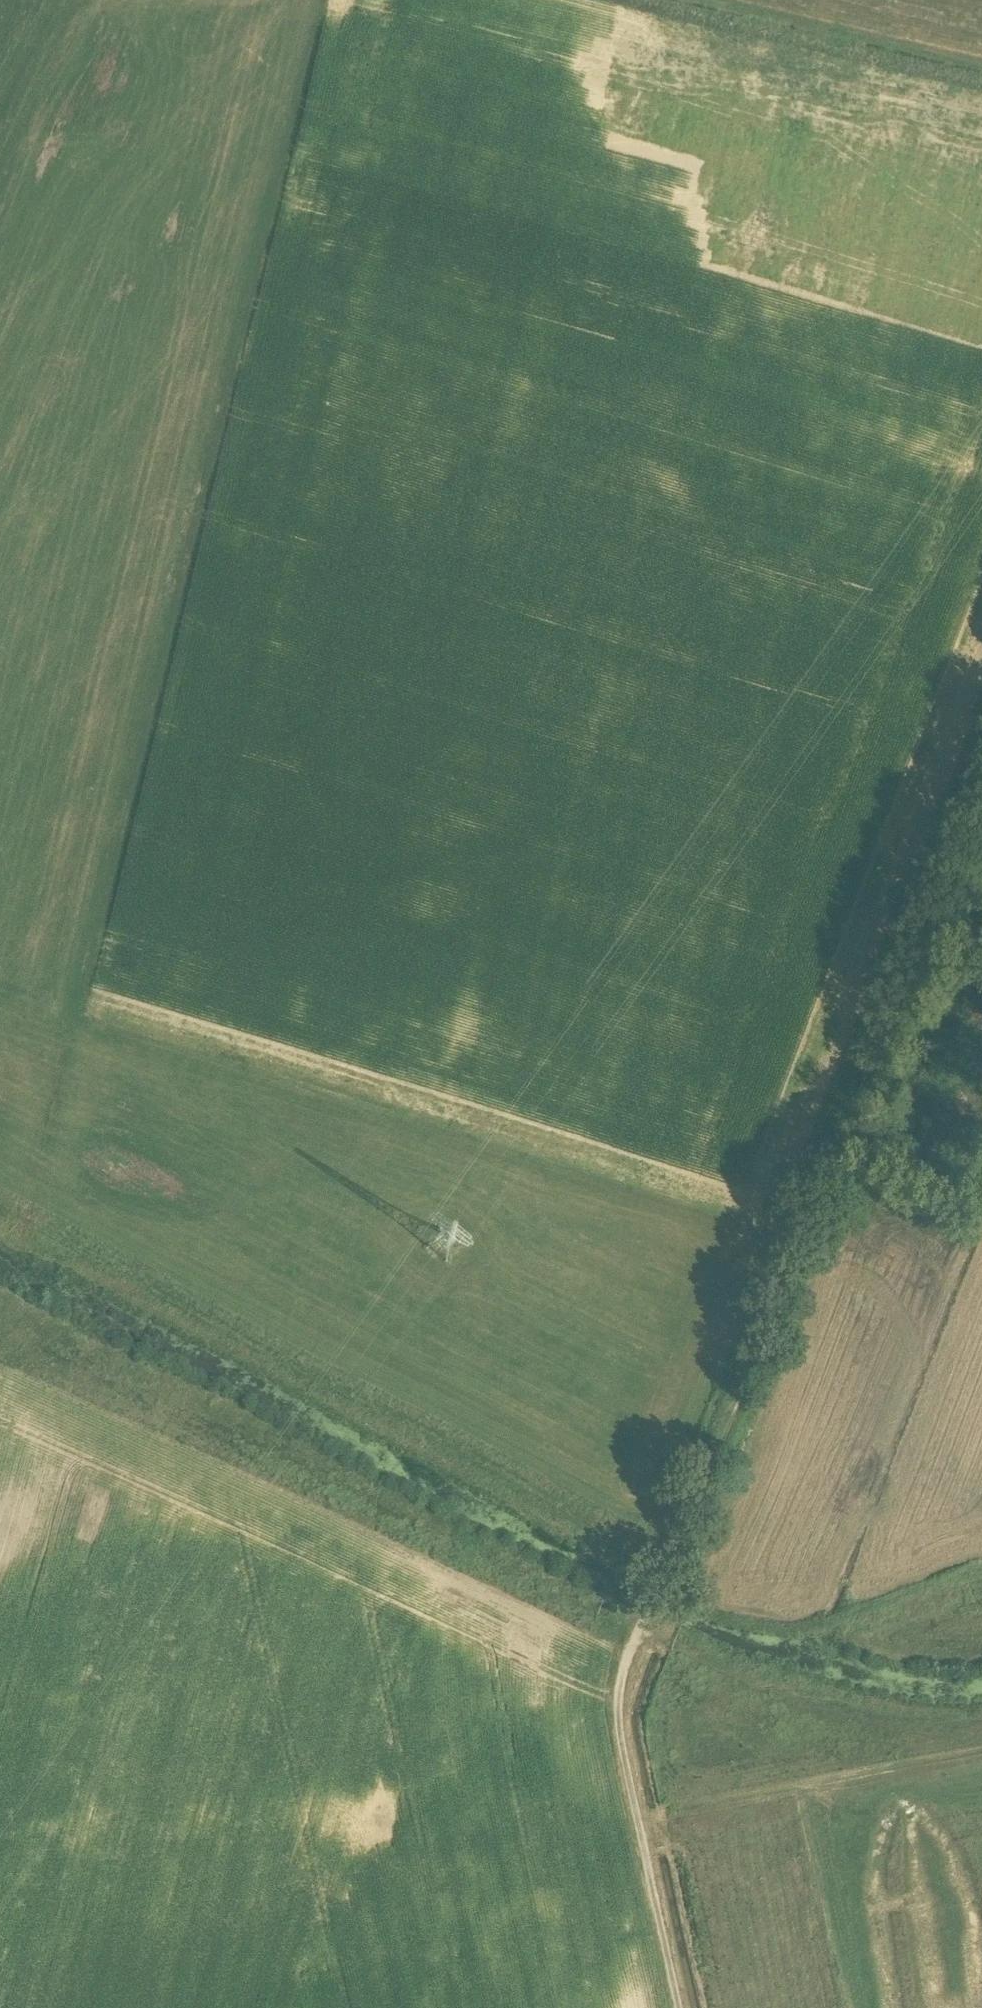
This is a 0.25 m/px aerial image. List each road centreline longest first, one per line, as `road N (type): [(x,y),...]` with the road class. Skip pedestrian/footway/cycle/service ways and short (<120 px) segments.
road 1 (track): [(680,2007),(622,1744),(620,1690),(981,770)]
road 2 (track): [(310,0),(131,775)]
road 3 (track): [(668,1574),(492,1471),(0,1215)]

